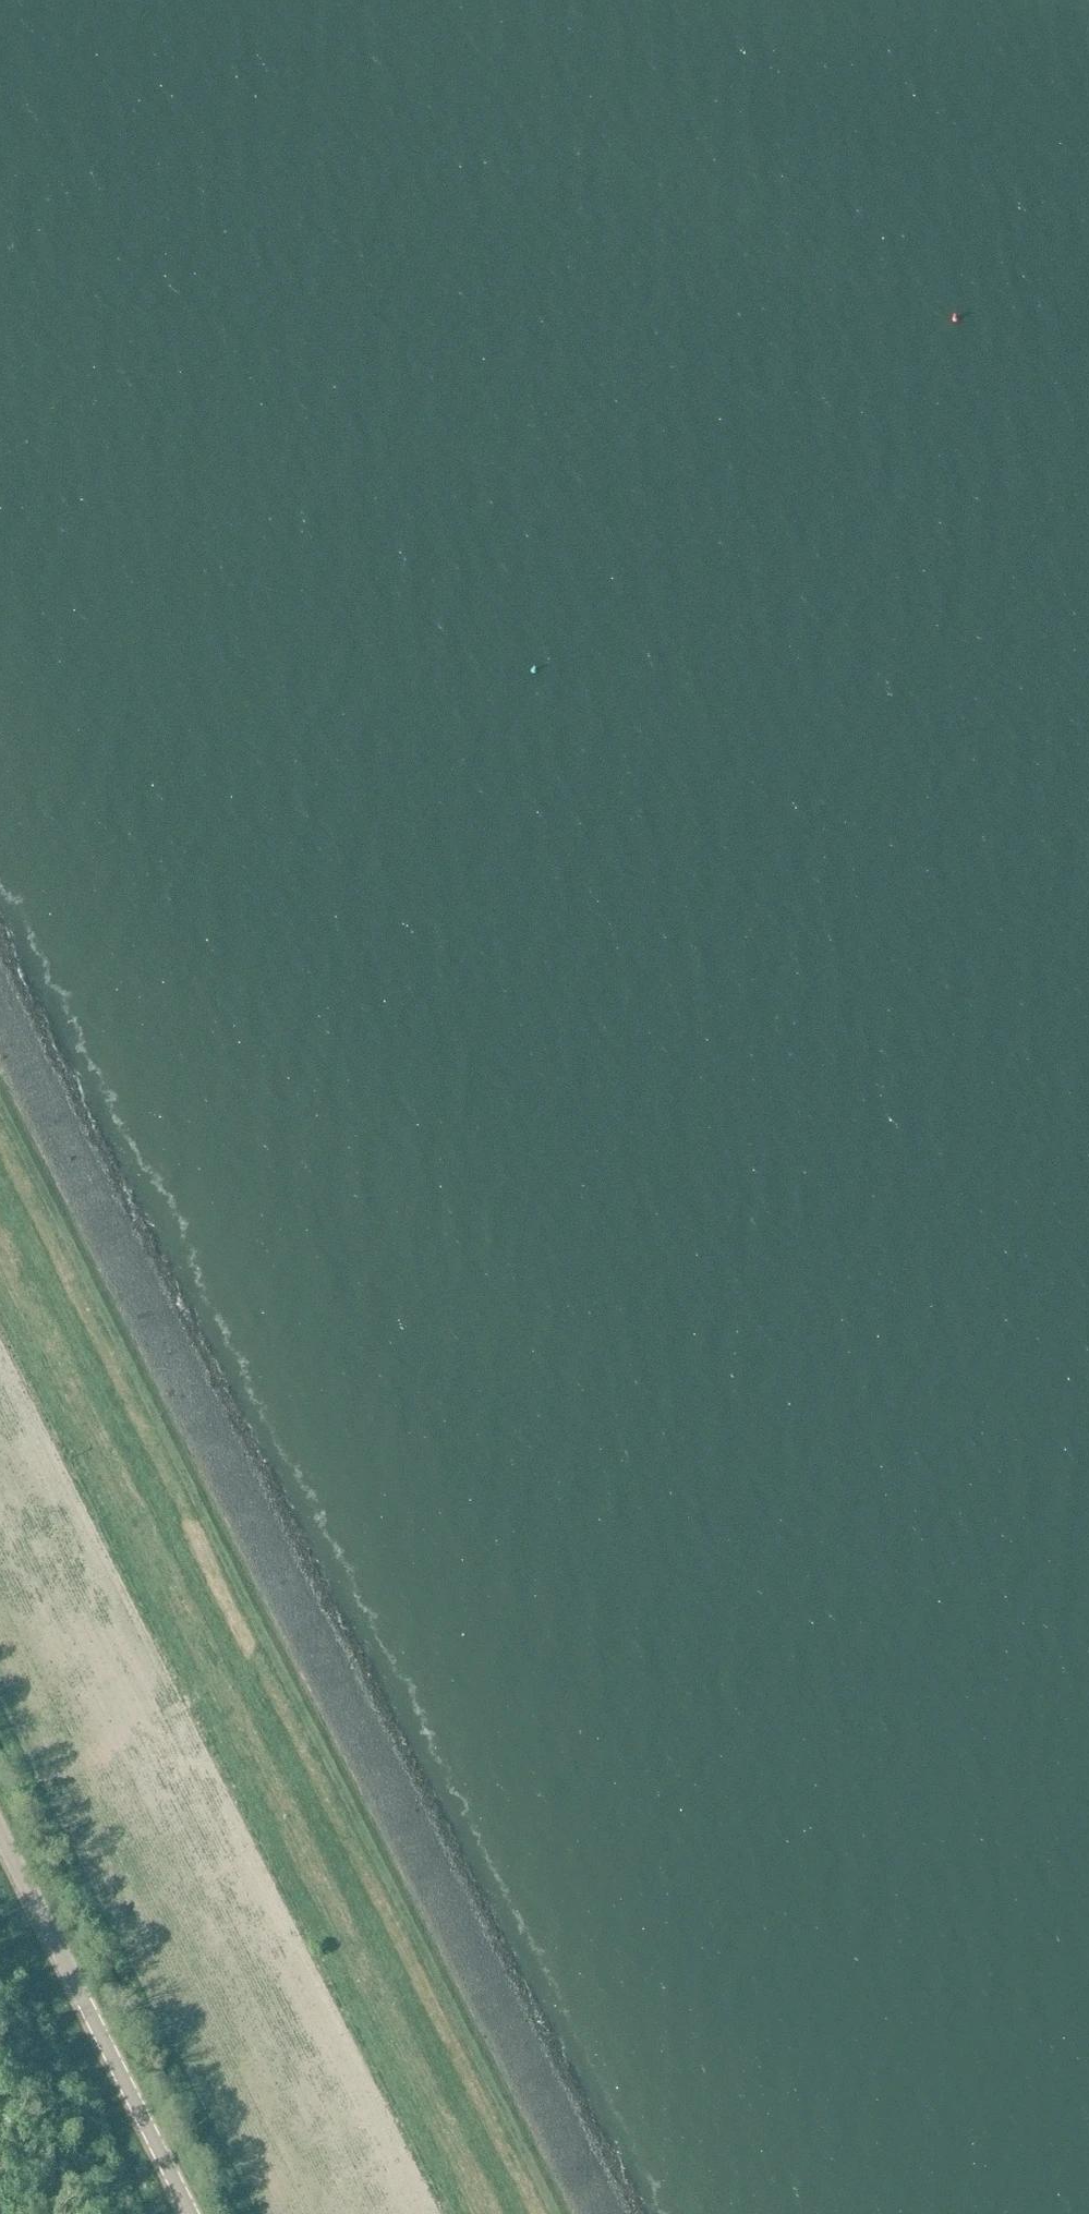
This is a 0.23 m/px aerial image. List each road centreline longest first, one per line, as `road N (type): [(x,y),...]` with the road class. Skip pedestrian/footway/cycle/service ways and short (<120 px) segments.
road 1 (tertiary): [(193,2213),(0,1832)]

